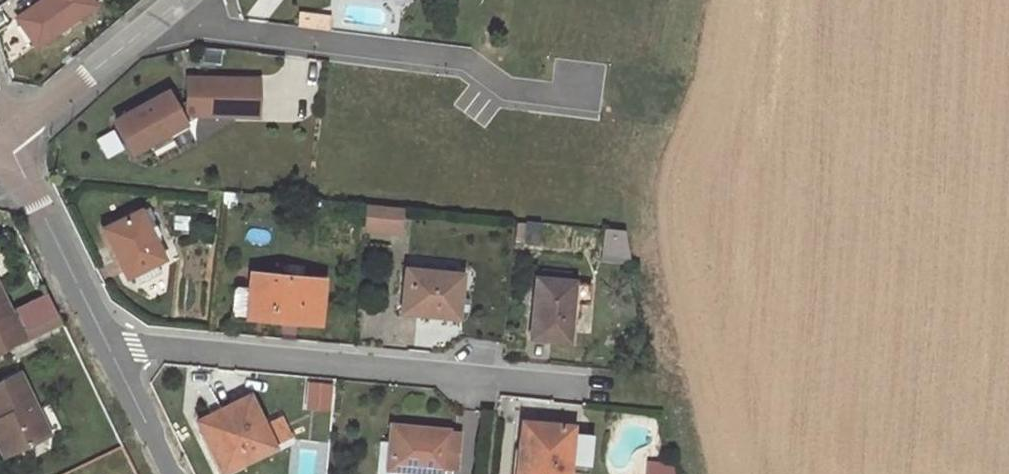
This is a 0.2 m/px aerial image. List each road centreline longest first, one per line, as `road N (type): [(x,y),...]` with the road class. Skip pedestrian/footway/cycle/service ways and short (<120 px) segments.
road 1 (residential): [(587,387),(111,345)]
road 2 (residential): [(576,86),(551,98),(516,94),(466,57),(155,20)]
road 3 (unclassified): [(6,138),(111,345)]
road 4 (unclassified): [(6,138),(155,20)]
road 5 (unclassified): [(111,345),(172,473)]

